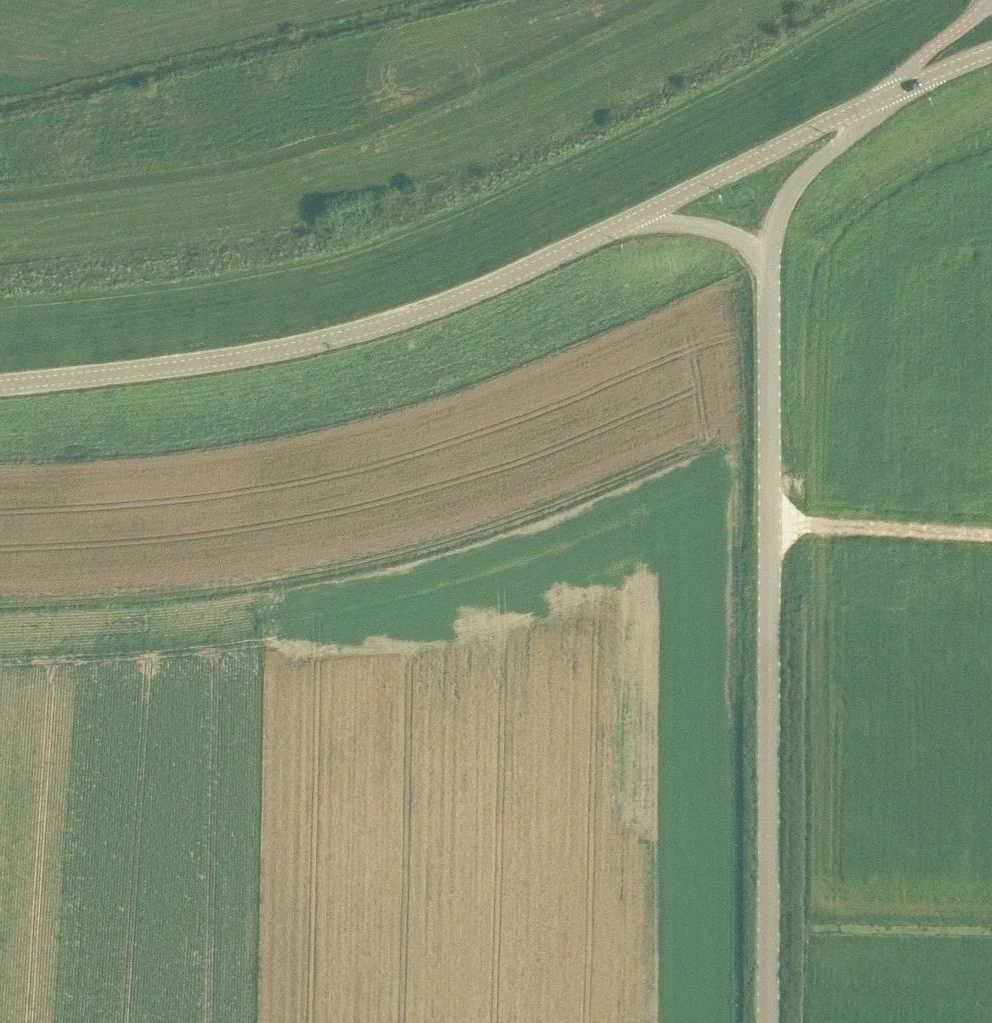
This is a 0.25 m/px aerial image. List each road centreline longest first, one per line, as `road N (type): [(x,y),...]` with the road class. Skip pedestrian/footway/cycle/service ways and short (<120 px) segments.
road 1 (unclassified): [(769,1022),(770,266)]
road 2 (tertiary): [(0,390),(110,381),(307,347),(502,281),(626,222)]
road 3 (tertiary): [(626,222),(898,90)]
road 4 (unclassified): [(770,266),(785,198),(898,90)]
road 5 (unclassified): [(626,222),(706,227),(741,240),(770,266)]
road 6 (unclassified): [(898,90),(915,66),(991,5)]

